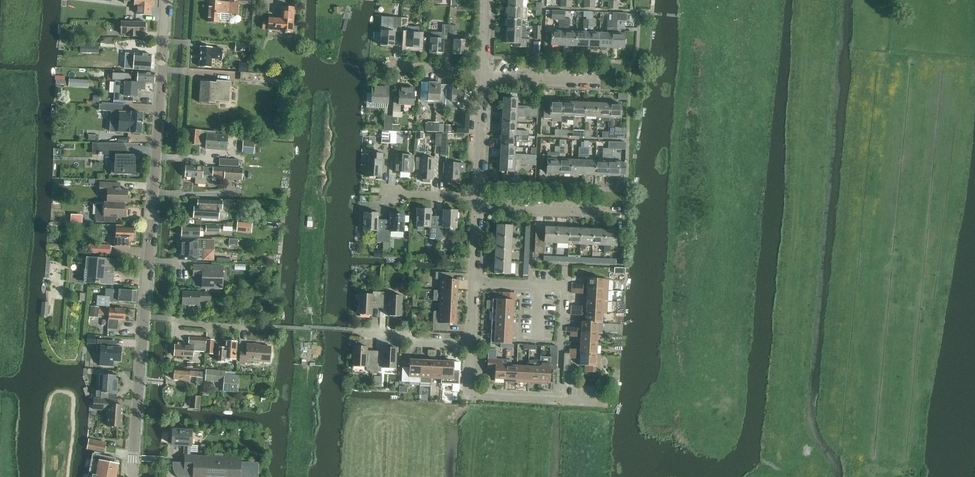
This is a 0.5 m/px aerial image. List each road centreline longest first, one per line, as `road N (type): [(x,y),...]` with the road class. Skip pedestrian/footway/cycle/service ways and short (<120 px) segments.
road 1 (tertiary): [(143,318),(166,0)]
road 2 (residential): [(596,401),(468,395),(470,345)]
road 3 (tertiary): [(132,476),(143,318)]
road 4 (residential): [(478,208),(622,215)]
road 5 (unclassified): [(279,328),(143,318)]
road 6 (residential): [(478,199),(484,78)]

